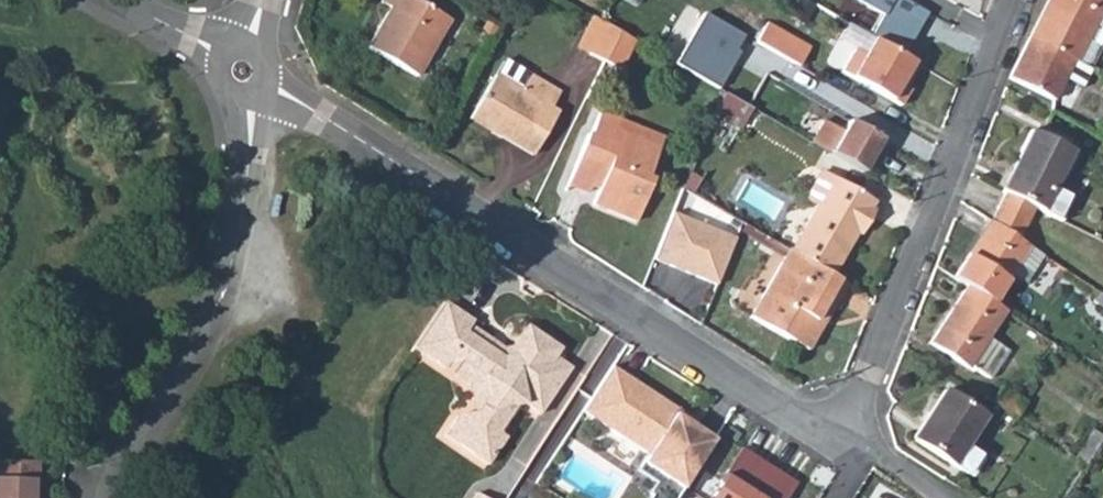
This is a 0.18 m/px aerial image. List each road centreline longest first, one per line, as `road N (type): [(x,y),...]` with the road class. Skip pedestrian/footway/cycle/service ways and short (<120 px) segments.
road 1 (residential): [(867,449),(264,84)]
road 2 (residential): [(1015,0),(867,449)]
road 3 (residential): [(241,96),(249,155),(212,329),(111,497)]

